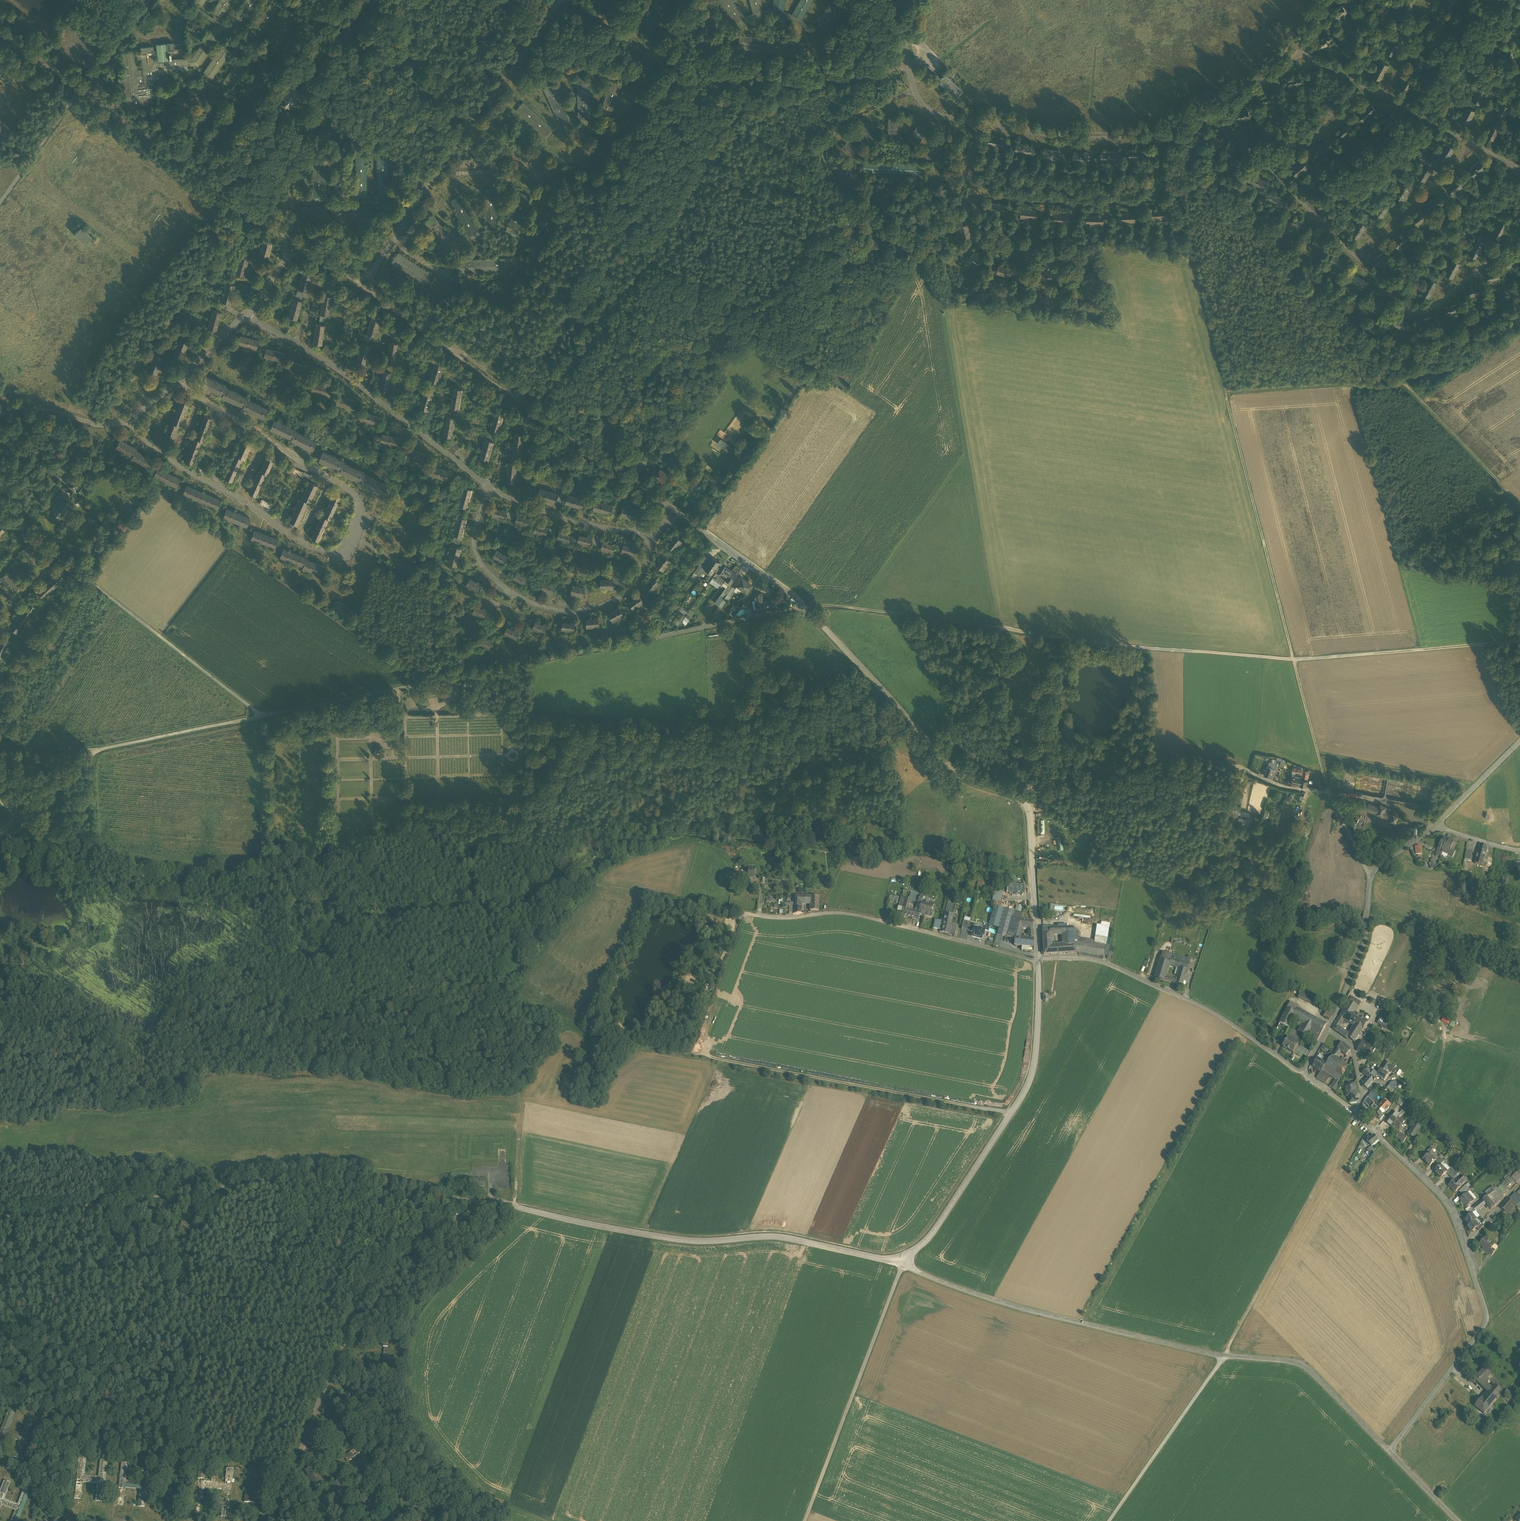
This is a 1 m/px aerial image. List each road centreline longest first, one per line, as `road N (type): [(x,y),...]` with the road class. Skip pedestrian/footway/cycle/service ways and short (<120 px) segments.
road 1 (tertiary): [(1389,1451),(1297,1363),(1224,1357),(1014,1307),(908,1264),(1025,1091),(1036,1057),(1037,960)]
road 2 (track): [(803,606),(1293,660),(1519,641)]
road 3 (track): [(0,1126),(189,1109),(216,1082),(238,1076),(508,1099),(518,1109),(514,1203)]
road 4 (track): [(1174,195),(1331,793)]
road 5 (track): [(164,909),(279,903),(389,920),(530,903),(575,881),(759,915)]
road 6 (track): [(638,893),(574,1025),(636,1044),(1011,1115)]
road 7 (unclassified): [(803,606),(260,716)]
road 8 (track): [(484,1203),(295,1177),(0,1217)]
road 9 (track): [(1357,1115),(1224,1357),(1109,1520)]
road 10 (residential): [(1370,877),(1331,793),(1283,788),(1231,765),(1177,757),(1015,794)]
road 11 (residential): [(1389,1451),(1488,1318),(1454,1213),(1354,1112)]
road 12 (track): [(917,251),(935,264),(996,627)]
road 13 (residential): [(803,606),(542,416)]
road 14 (track): [(102,857),(261,869),(260,716)]
road 15 (residential): [(1304,1074),(1215,1014),(1120,969),(1083,959),(1037,960)]
road 16 (tertiary): [(1015,794),(952,766),(803,606)]
road 17 (residential): [(1037,960),(860,916),(759,915)]
road 18 (track): [(261,869),(333,849),(409,813),(526,807)]
road 19 (residential): [(260,716),(57,556)]
road 20 (track): [(252,211),(294,115),(366,39)]
road 21 (track): [(885,693),(842,726),(809,850)]
road 22 (track): [(1227,393),(1404,383)]
road 23 (tertiary): [(1037,960),(1028,811),(1015,794)]
road 24 (unclassified): [(260,716),(95,751)]
road 25 (track): [(1404,383),(1519,504)]
road 26 (track): [(1035,788),(996,627)]
road 27 (track): [(917,251),(845,394)]
road 28 (residential): [(1370,877),(1364,941),(1328,1028)]
road 29 (track): [(95,751),(0,861)]

